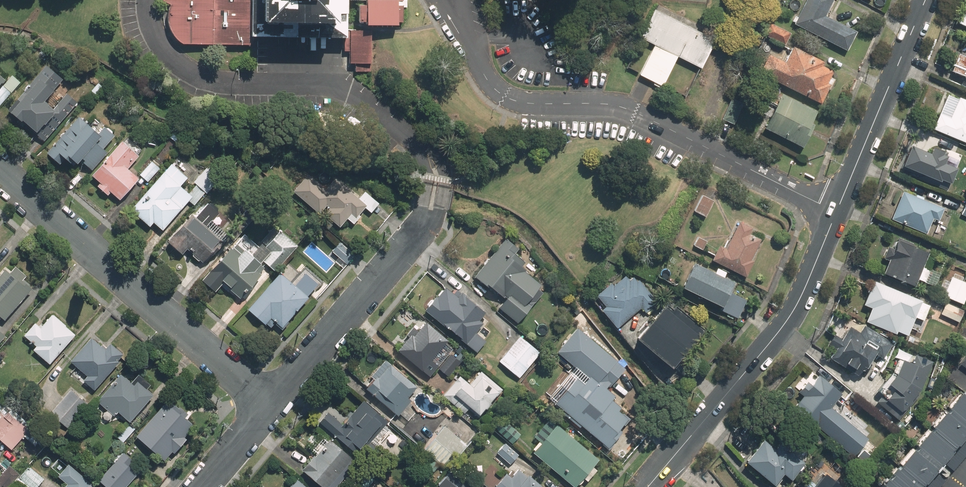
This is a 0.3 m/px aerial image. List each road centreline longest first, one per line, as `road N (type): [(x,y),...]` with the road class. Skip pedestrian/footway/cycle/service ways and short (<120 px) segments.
road 1 (residential): [(648,486),(786,323),(926,0)]
road 2 (residential): [(272,407),(0,168)]
road 3 (residential): [(272,407),(420,229)]

